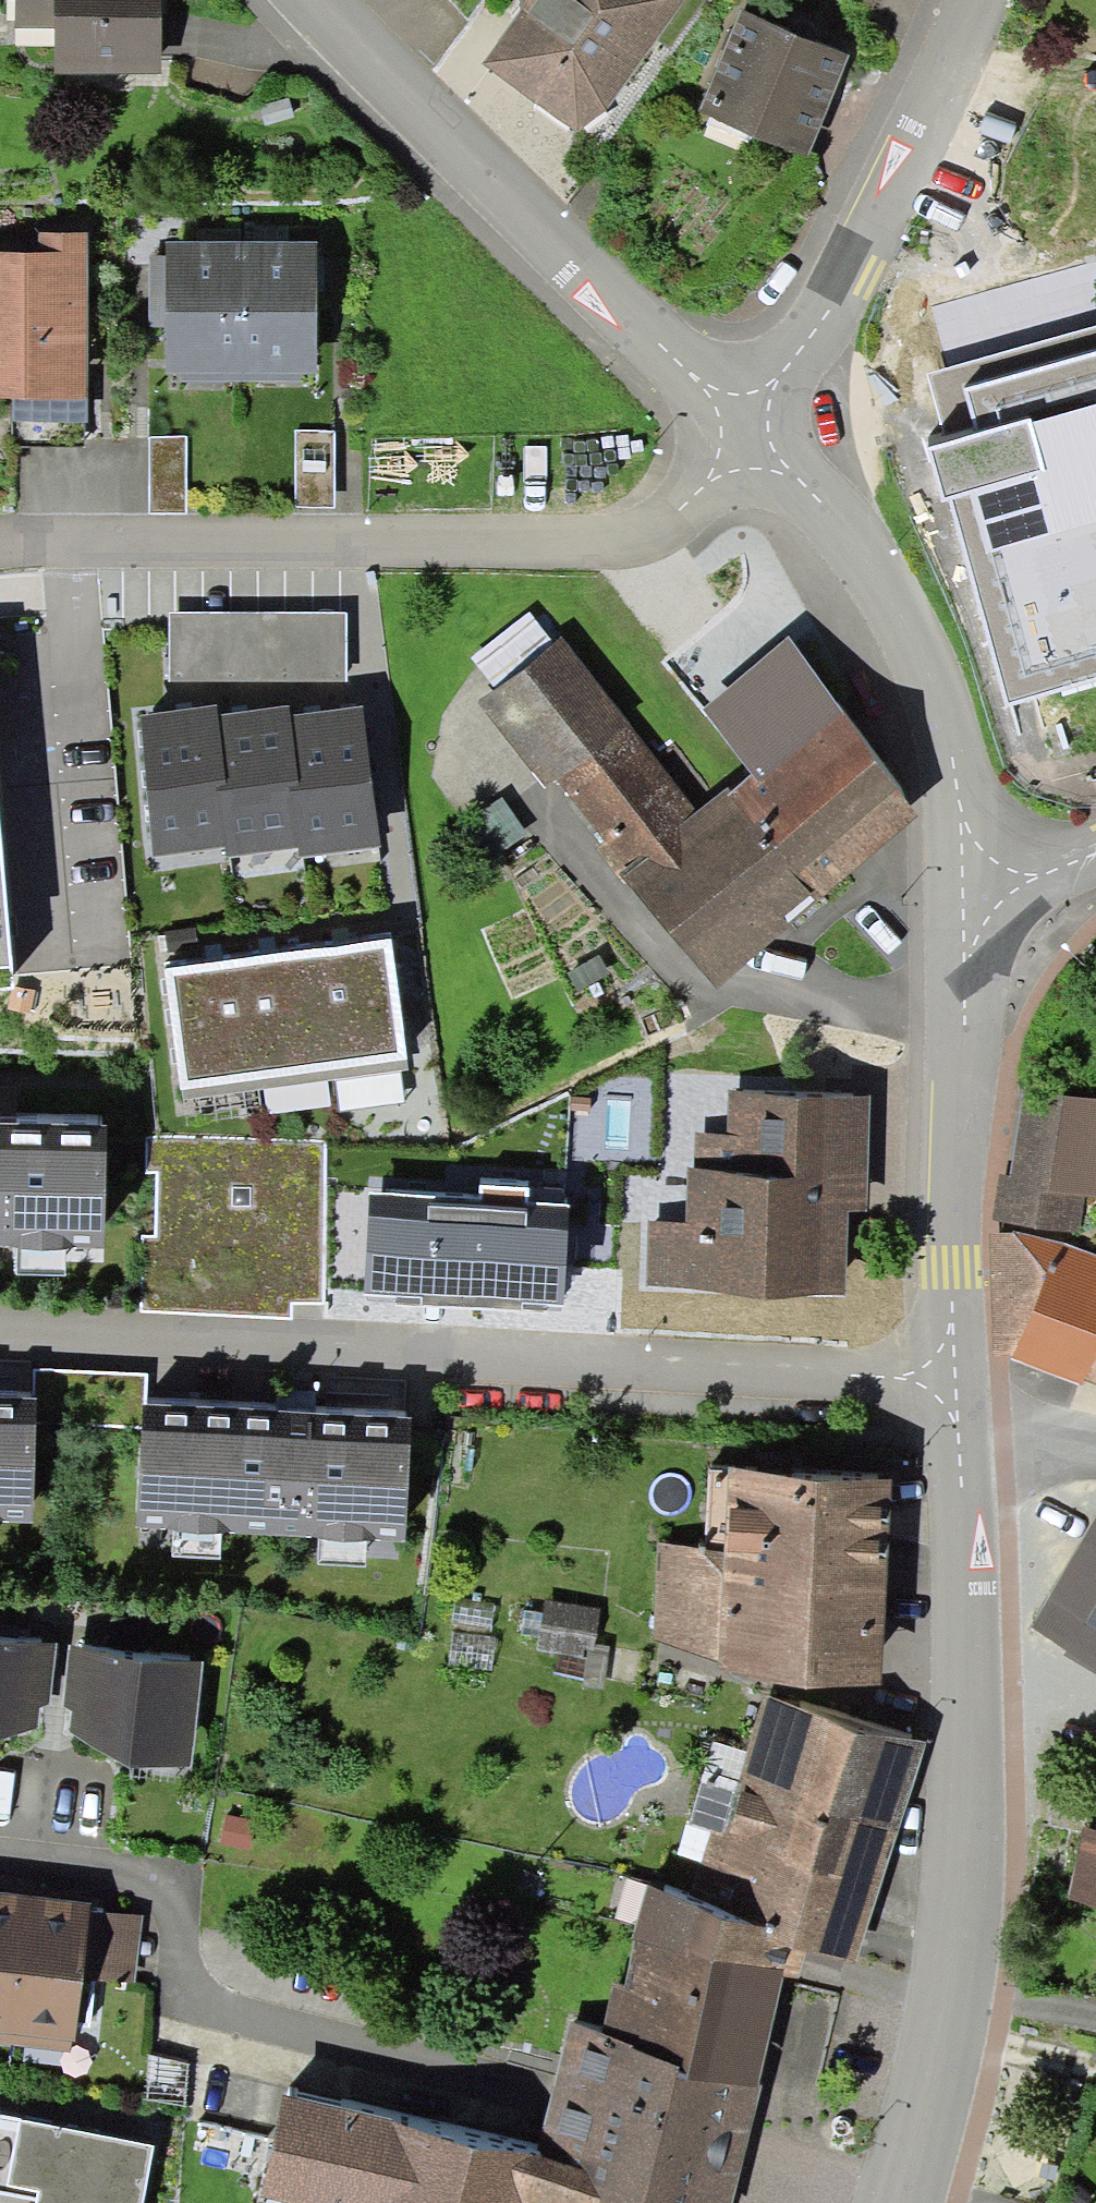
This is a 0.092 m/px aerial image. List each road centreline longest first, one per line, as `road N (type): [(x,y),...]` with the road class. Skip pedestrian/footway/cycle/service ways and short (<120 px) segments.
road 1 (residential): [(0,1870),(134,1878),(176,1896),(191,1991),(222,2020),(838,2202)]
road 2 (residential): [(0,1353),(941,1381)]
road 3 (residential): [(0,541),(668,535),(710,505),(755,432)]
road 4 (unclassified): [(927,2202),(978,1783),(943,1417)]
road 5 (unclassified): [(755,432),(305,0)]
road 6 (unclassified): [(965,924),(960,808),(936,708),(857,551),(755,432)]
road 7 (unclassified): [(755,432),(922,147),(979,0)]
road 8 (unclassified): [(941,1381),(965,924)]
road 9 (residential): [(943,1417),(1095,1465)]
road 10 (residential): [(965,924),(1039,910),(1095,869)]

